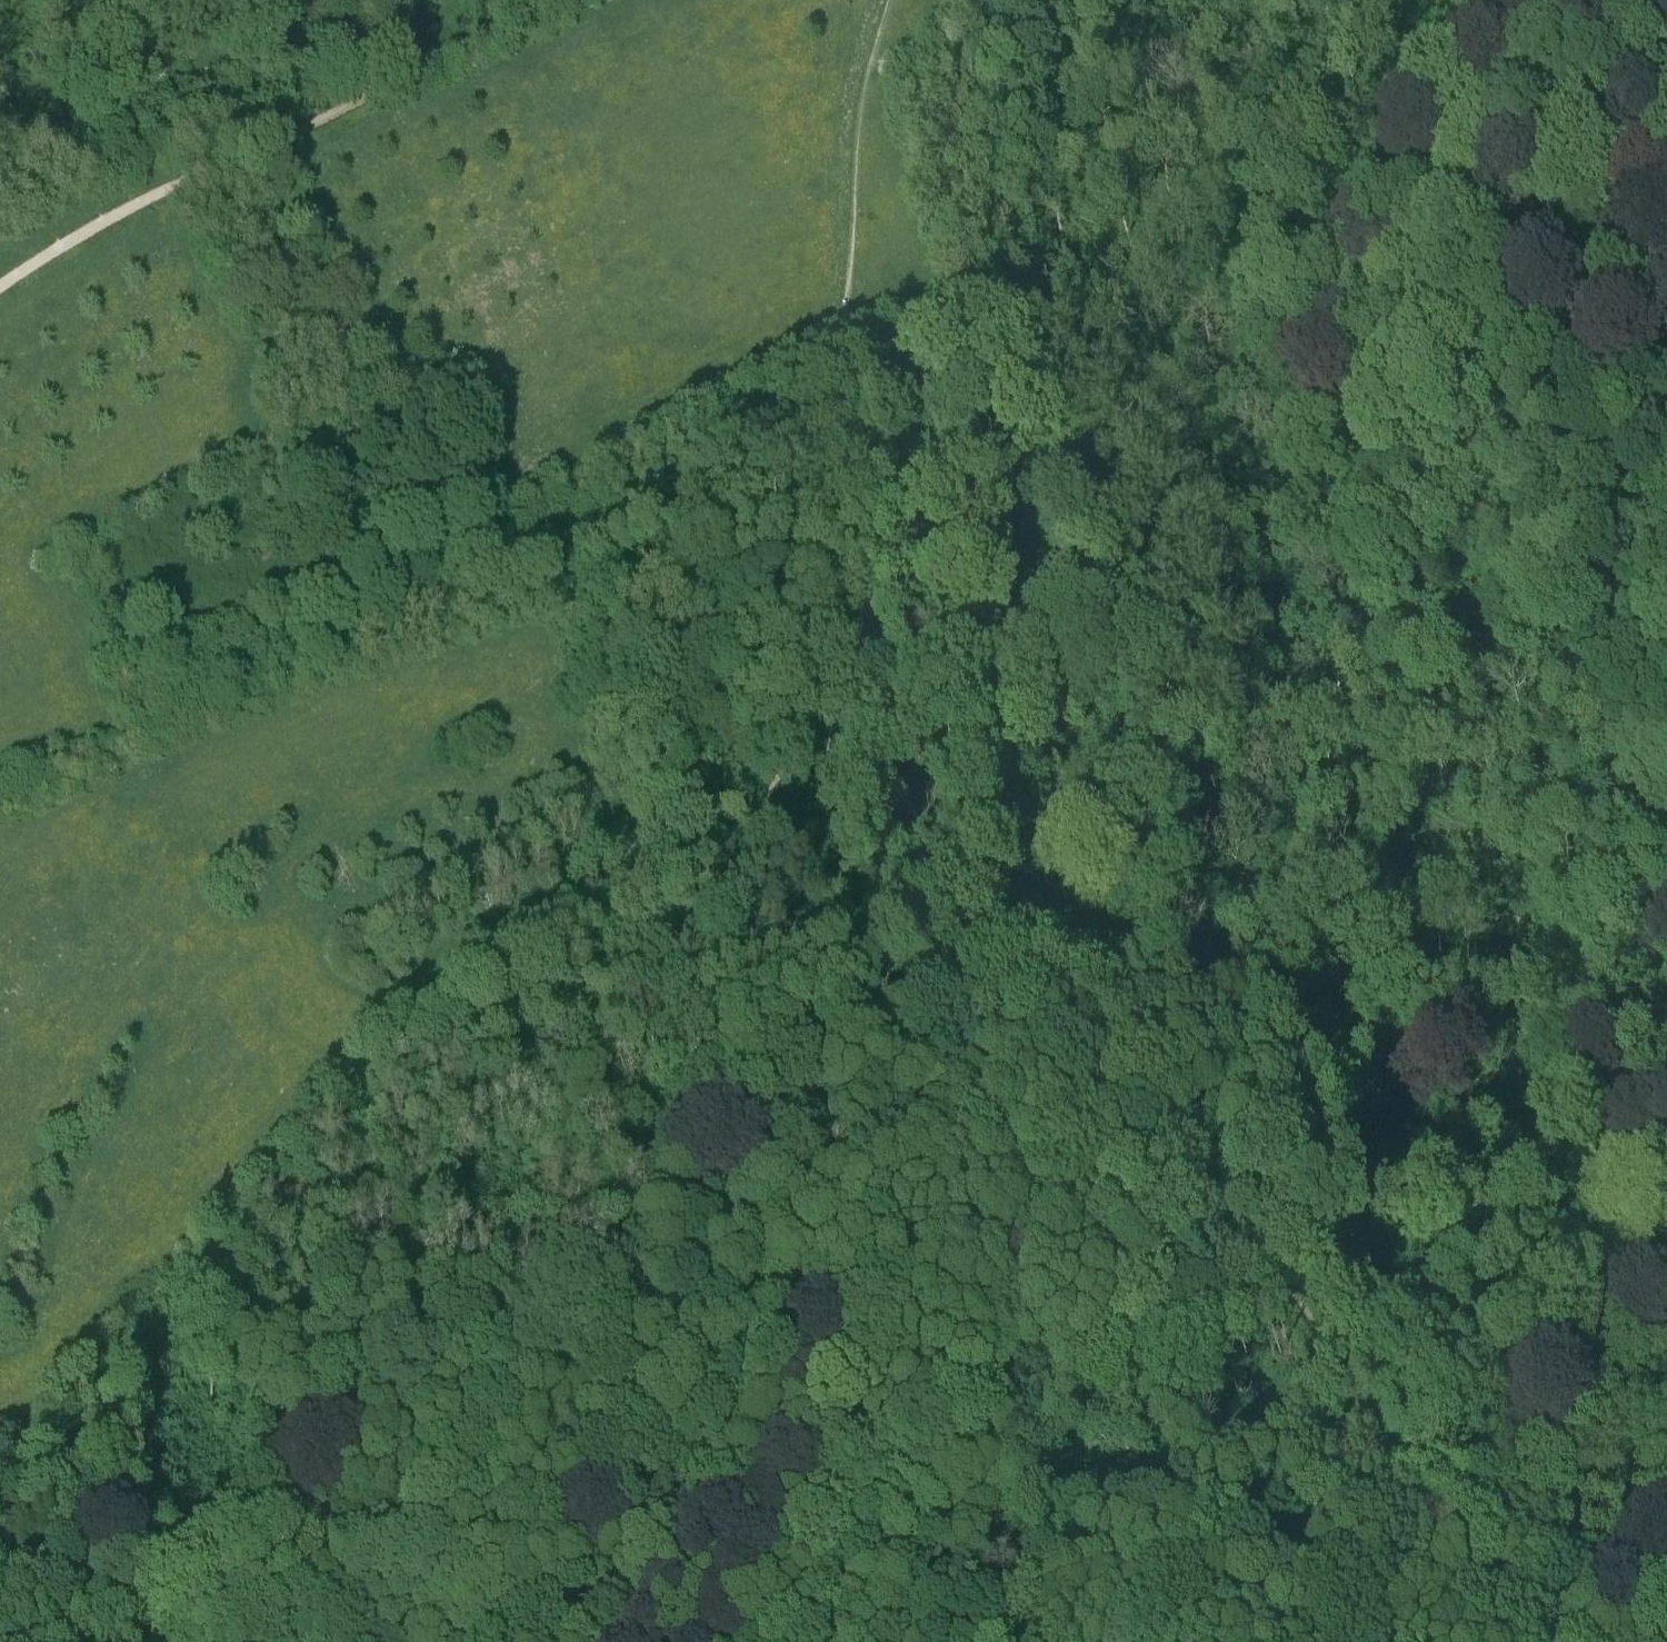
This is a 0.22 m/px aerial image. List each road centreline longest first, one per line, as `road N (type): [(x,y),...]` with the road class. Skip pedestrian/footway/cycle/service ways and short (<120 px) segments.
road 1 (track): [(0,1571),(197,1396),(467,1185),(889,881),(930,864),(1016,938),(1560,1641)]
road 2 (track): [(0,287),(153,195),(366,95),(523,5)]

